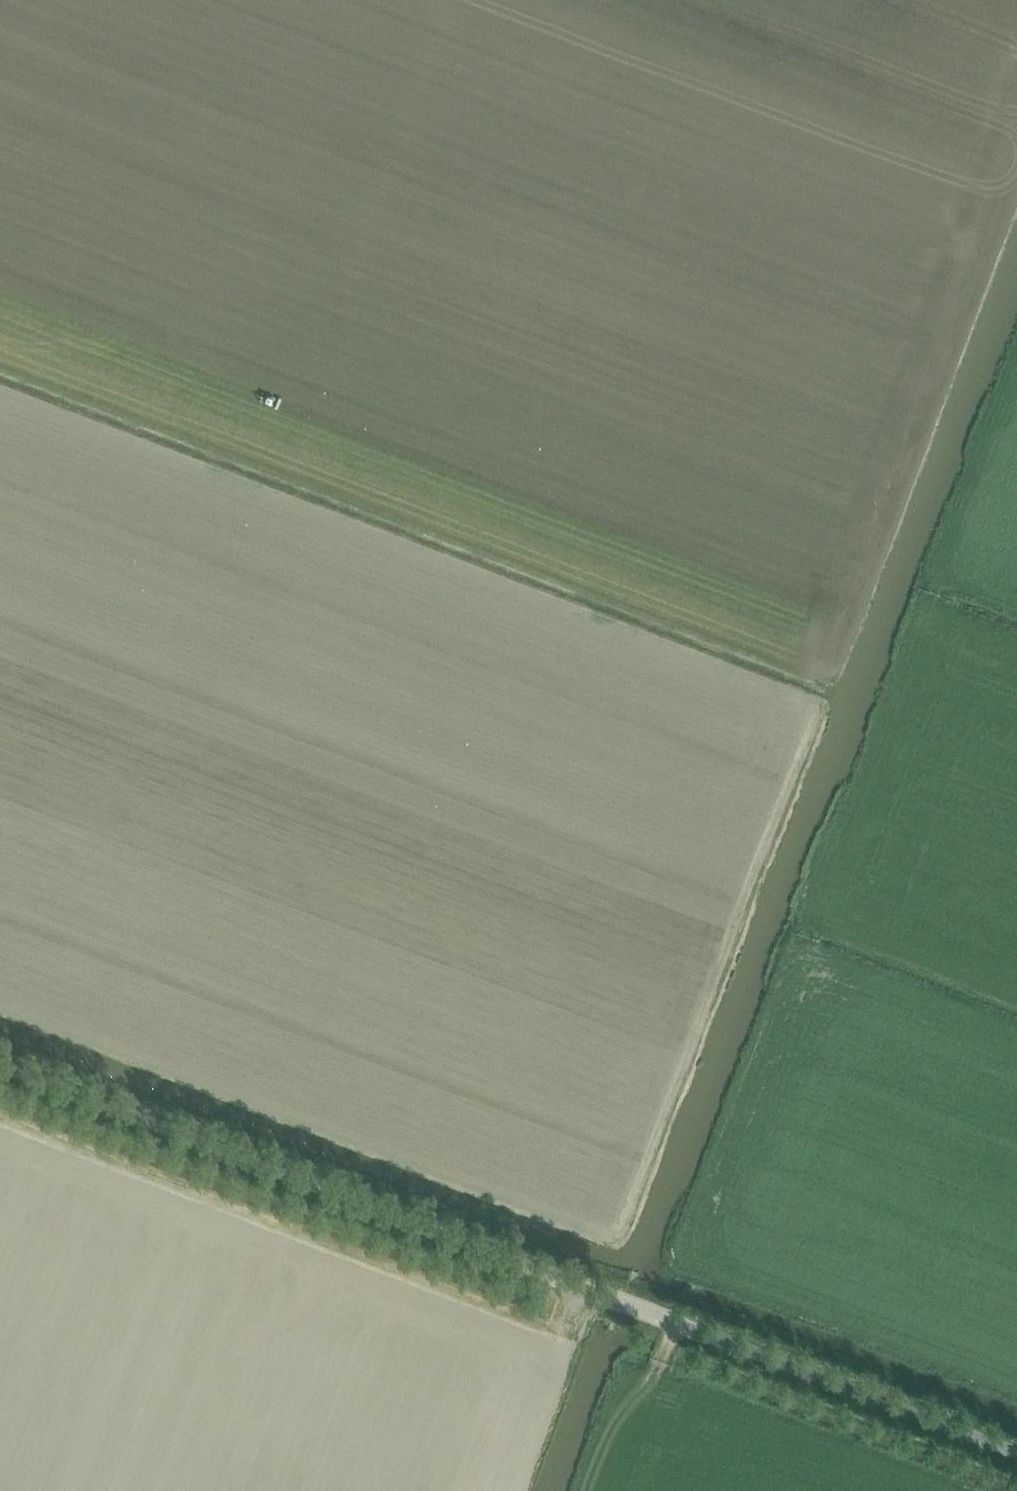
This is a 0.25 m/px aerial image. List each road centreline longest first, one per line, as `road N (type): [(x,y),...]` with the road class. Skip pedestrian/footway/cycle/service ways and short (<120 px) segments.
road 1 (unclassified): [(1016,1454),(0,1067)]

